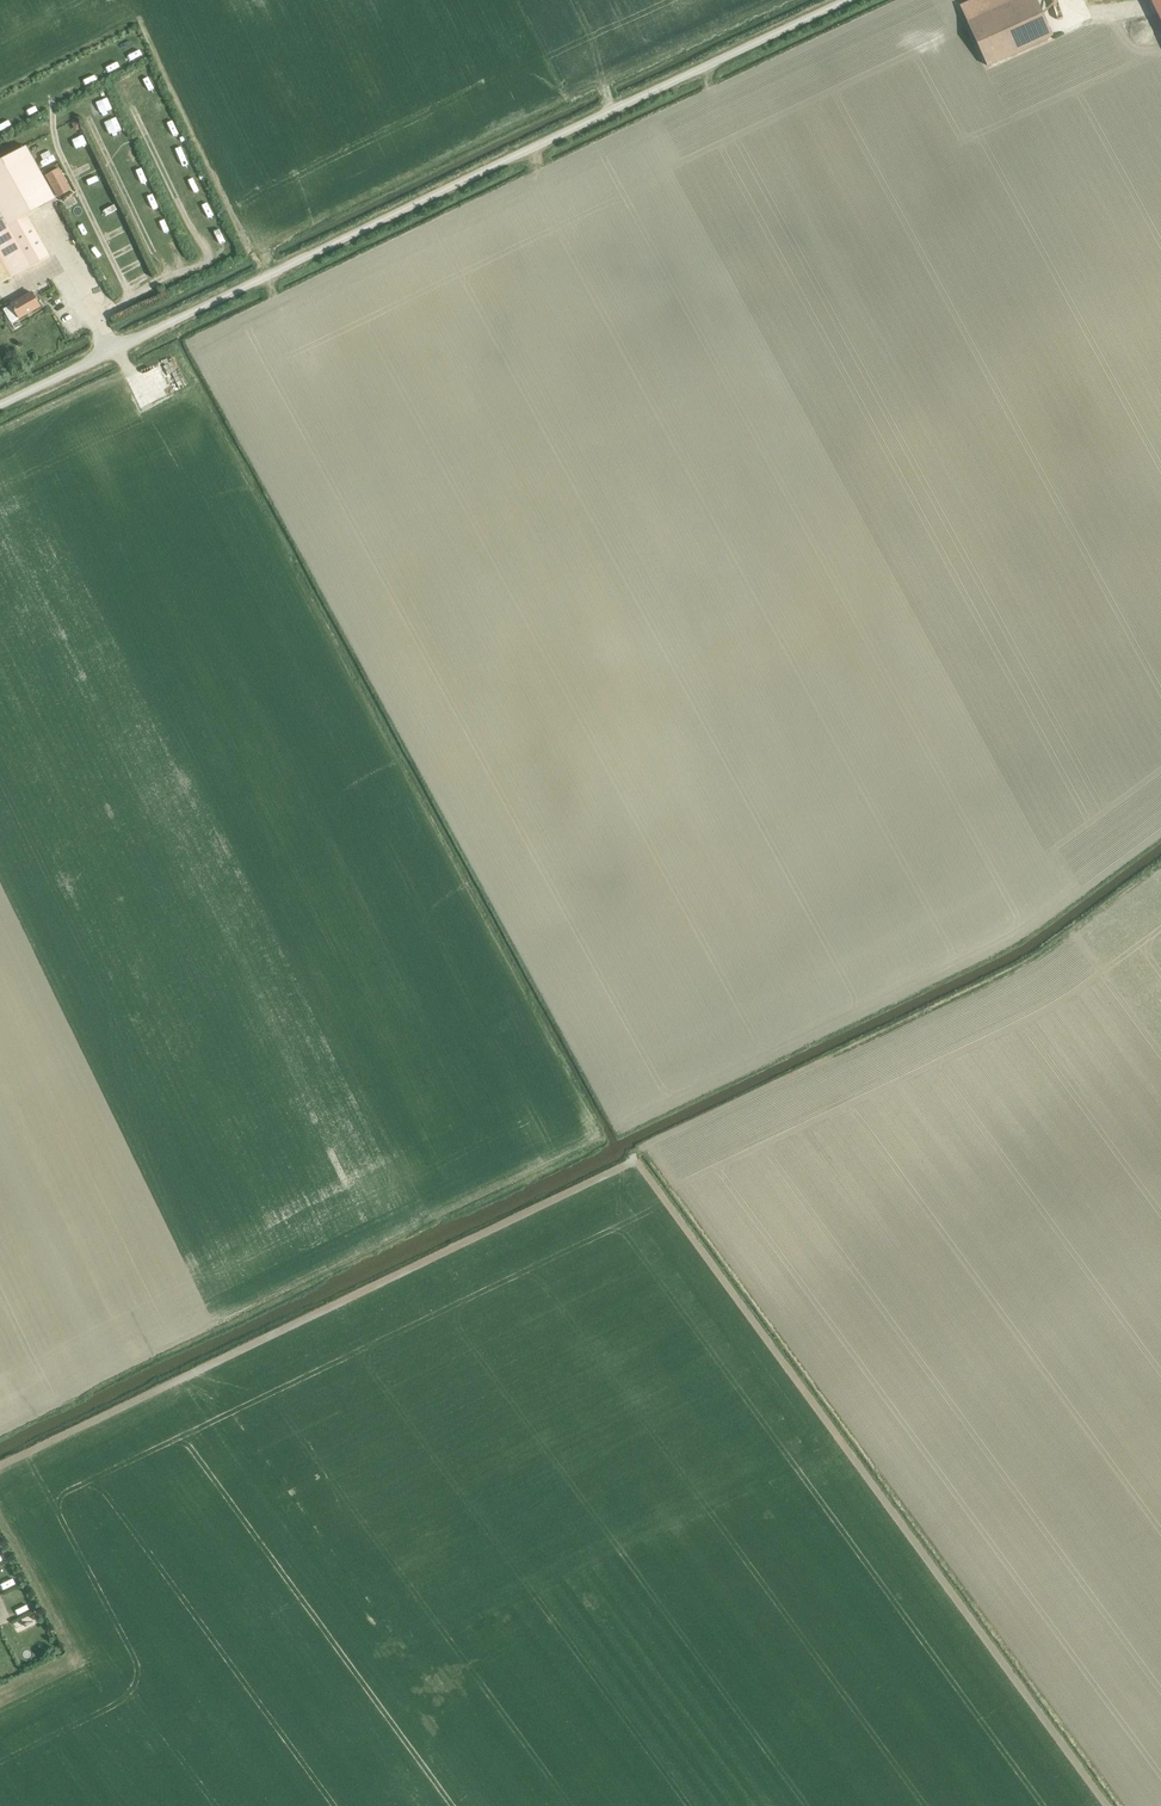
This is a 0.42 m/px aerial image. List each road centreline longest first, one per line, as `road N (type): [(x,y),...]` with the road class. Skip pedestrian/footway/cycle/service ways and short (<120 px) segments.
road 1 (unclassified): [(0,400),(839,0)]
road 2 (track): [(53,101),(57,147),(132,296),(116,309)]
road 3 (track): [(90,118),(153,255),(167,265),(165,278),(132,296)]
road 4 (track): [(131,107),(208,260),(165,278)]

